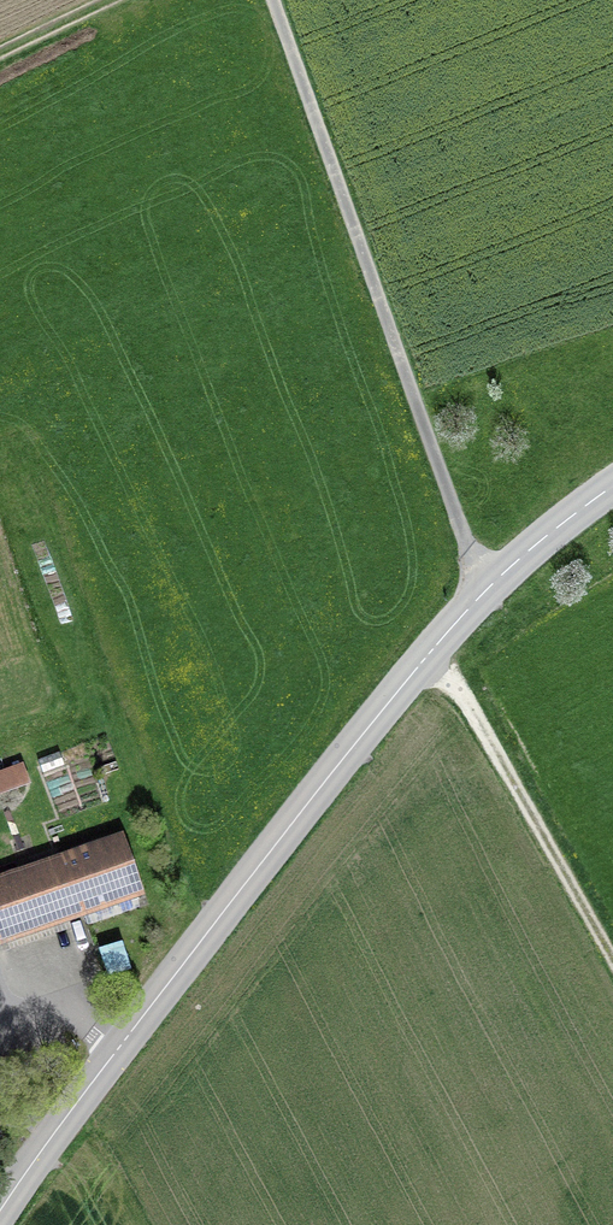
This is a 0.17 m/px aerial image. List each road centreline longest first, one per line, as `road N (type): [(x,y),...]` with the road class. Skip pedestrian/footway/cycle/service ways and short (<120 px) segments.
road 1 (secondary): [(0,1211),(433,648),(516,562),(612,485)]
road 2 (track): [(483,594),(270,0)]
road 3 (track): [(433,648),(612,964)]
road 4 (track): [(0,57),(120,0)]

